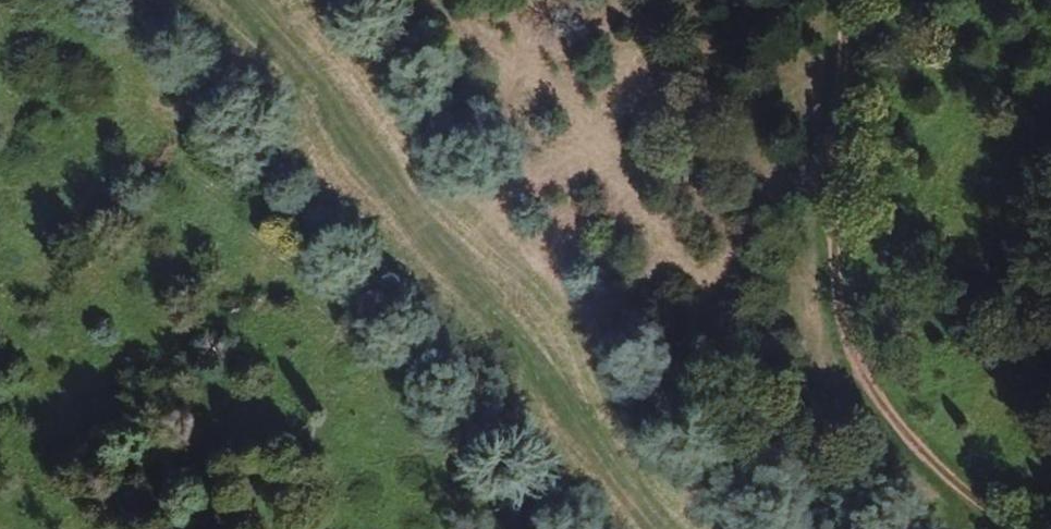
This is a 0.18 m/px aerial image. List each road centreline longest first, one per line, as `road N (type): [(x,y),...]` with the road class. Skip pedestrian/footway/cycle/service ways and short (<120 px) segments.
road 1 (track): [(680,528),(273,0)]
road 2 (track): [(856,0),(846,255),(853,333),(878,397),(965,500)]

